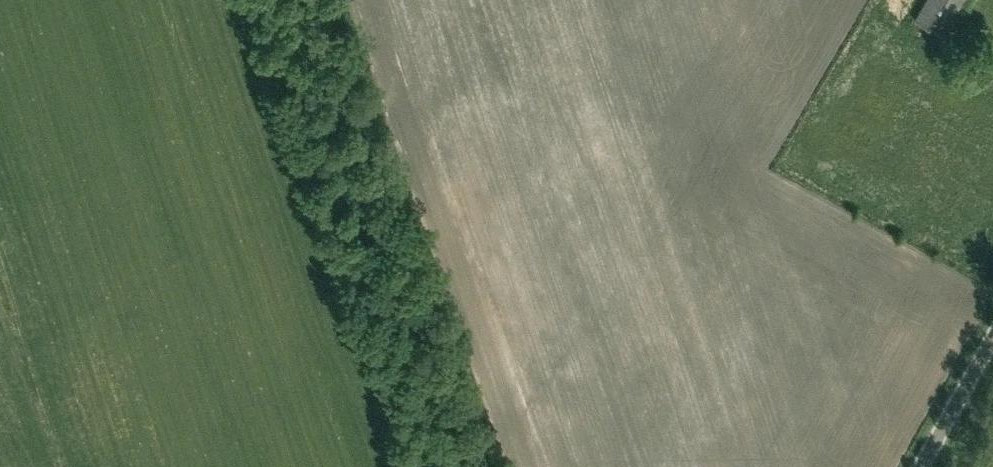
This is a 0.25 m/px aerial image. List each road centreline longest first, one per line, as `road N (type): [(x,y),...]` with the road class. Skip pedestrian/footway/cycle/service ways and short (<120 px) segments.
road 1 (unclassified): [(922,466),(992,339)]

